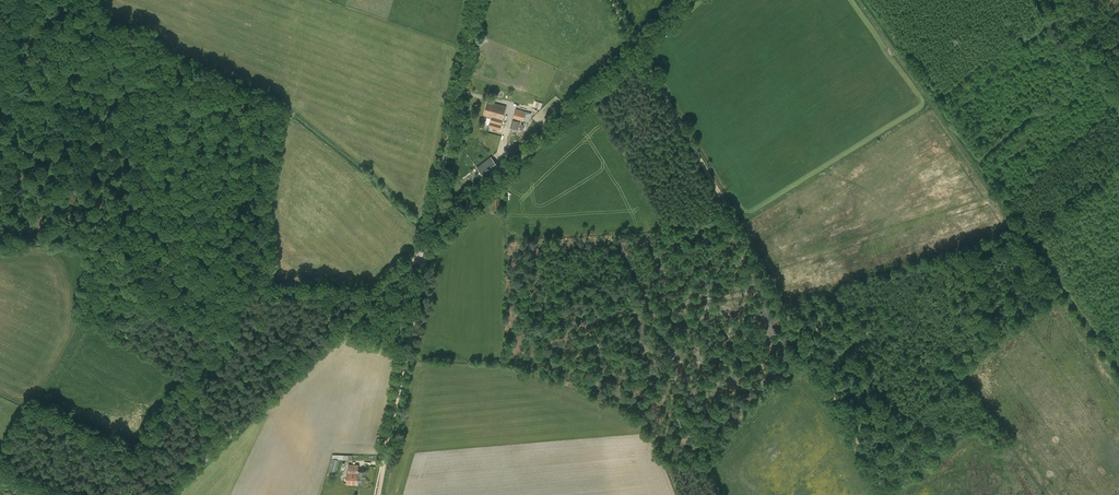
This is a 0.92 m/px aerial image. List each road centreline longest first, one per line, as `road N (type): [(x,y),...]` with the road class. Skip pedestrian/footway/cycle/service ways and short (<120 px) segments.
road 1 (tertiary): [(168,494),(427,247),(477,0)]
road 2 (track): [(887,494),(637,46)]
road 3 (track): [(860,0),(1118,370)]
road 4 (track): [(637,46),(427,247)]
road 5 (track): [(427,247),(379,494)]

